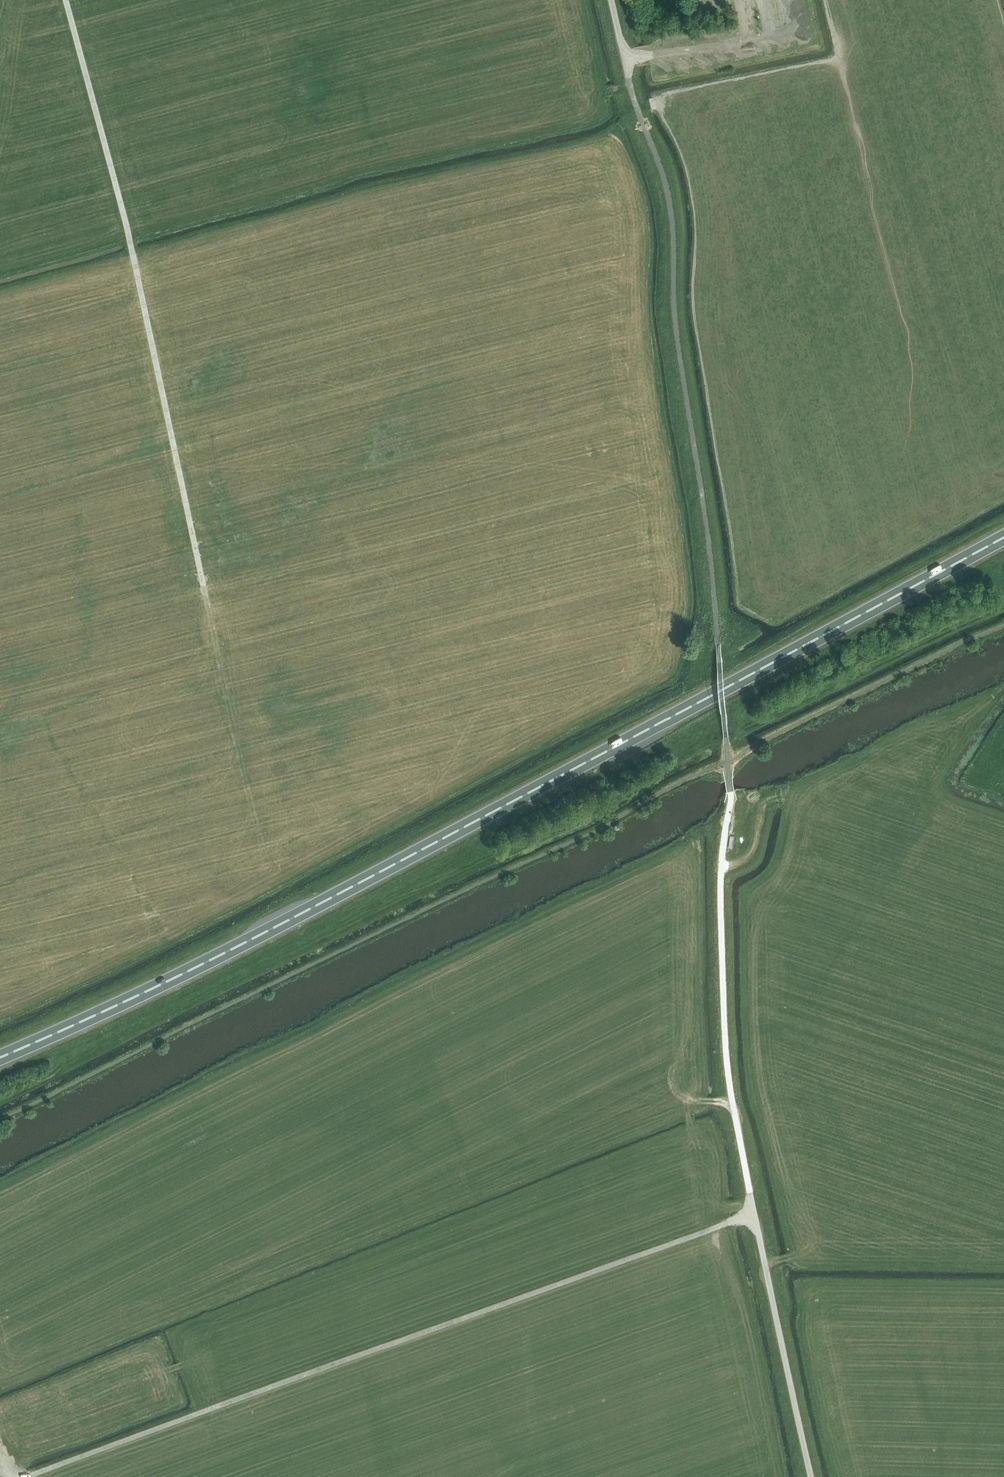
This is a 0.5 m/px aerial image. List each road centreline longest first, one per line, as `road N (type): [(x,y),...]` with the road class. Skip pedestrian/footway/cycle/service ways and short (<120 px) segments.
road 1 (trunk): [(0,1058),(285,922),(1003,537)]
road 2 (unclassified): [(812,1476),(728,1066),(721,885),(728,821)]
road 3 (unclassified): [(644,122),(612,0)]

